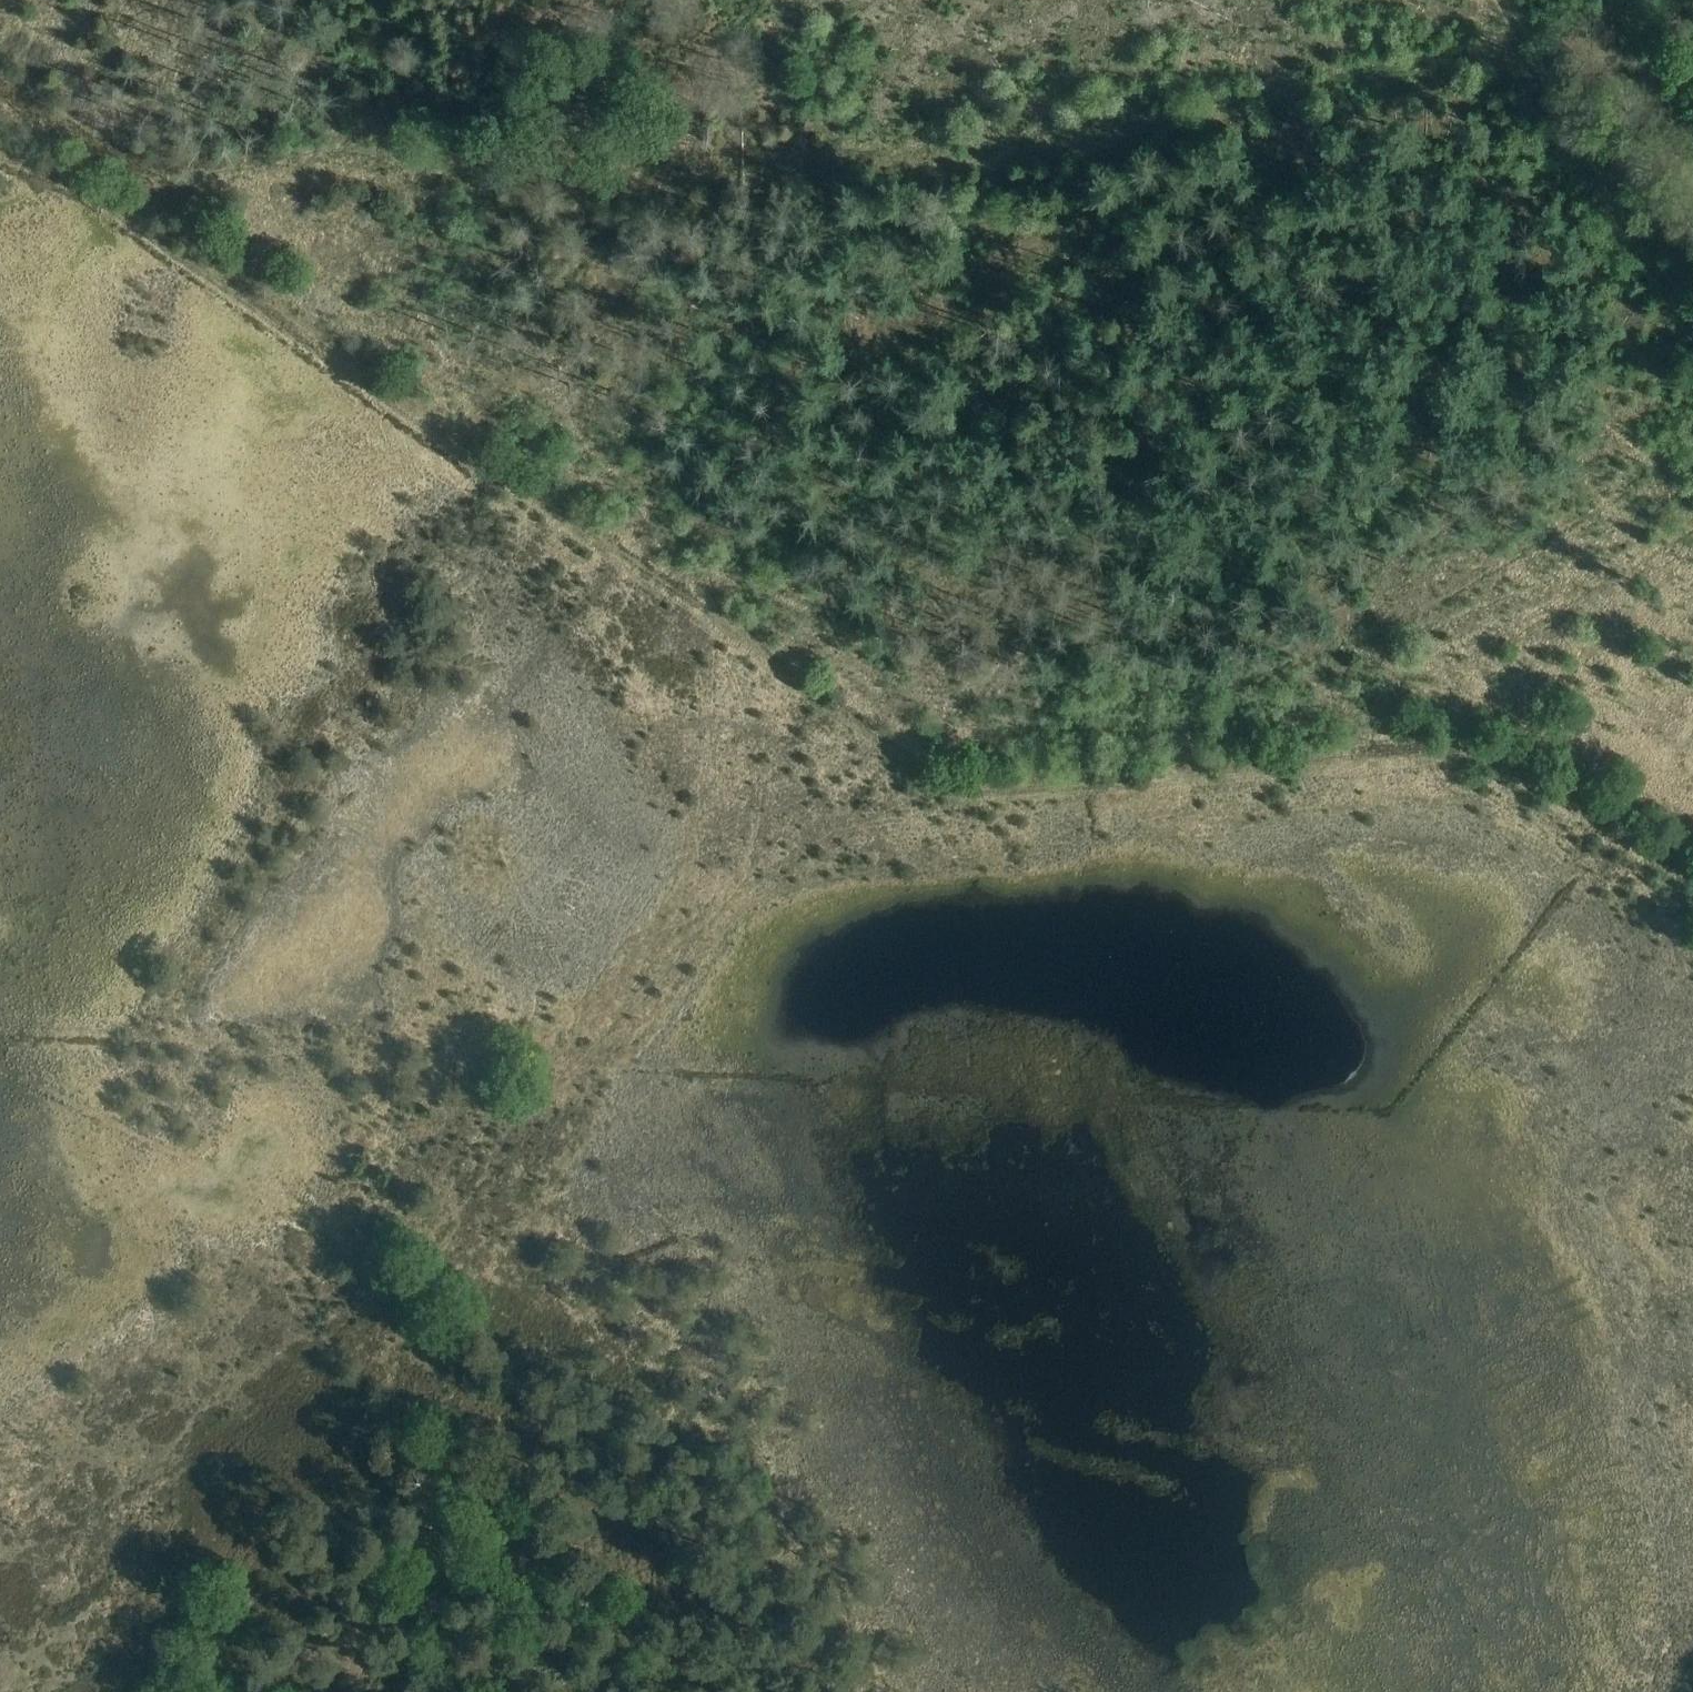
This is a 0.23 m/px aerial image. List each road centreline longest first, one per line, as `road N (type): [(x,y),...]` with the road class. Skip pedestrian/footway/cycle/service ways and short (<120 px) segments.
road 1 (track): [(1692,329),(1500,0)]

